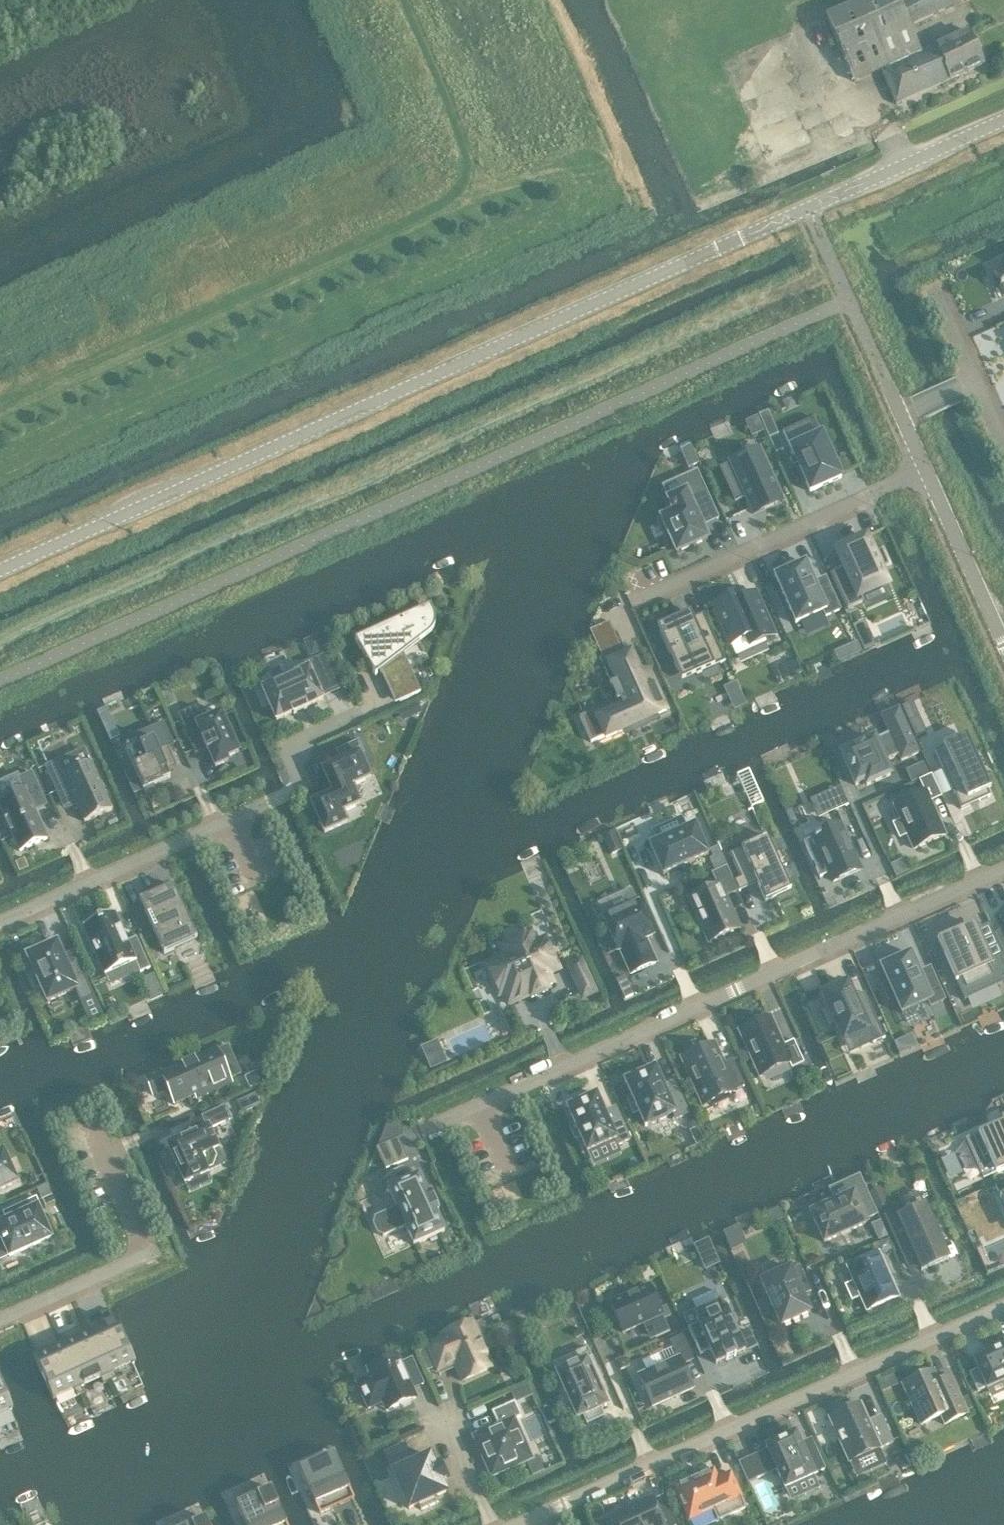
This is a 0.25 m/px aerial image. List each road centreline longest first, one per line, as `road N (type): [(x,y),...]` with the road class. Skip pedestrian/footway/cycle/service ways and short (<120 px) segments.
road 1 (tertiary): [(0,570),(1003,118)]
road 2 (track): [(405,0),(474,155),(458,194),(0,404)]
road 3 (residential): [(1003,868),(425,1129)]
road 4 (residential): [(1003,1305),(515,1524)]
road 5 (residential): [(355,715),(293,744),(309,784),(0,923)]
road 6 (residential): [(925,467),(640,597)]
road 7 (residential): [(95,1126),(150,1252),(0,1320)]
road 8 (residential): [(925,467),(1003,644)]
road 9 (residential): [(442,1413),(491,1524)]

